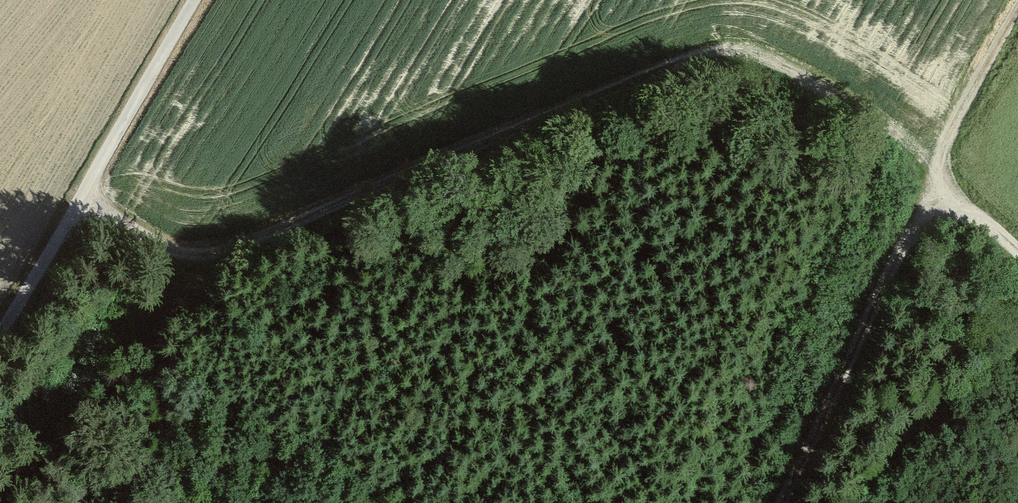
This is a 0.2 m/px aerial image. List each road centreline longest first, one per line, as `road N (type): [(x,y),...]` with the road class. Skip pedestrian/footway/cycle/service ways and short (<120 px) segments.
road 1 (track): [(85,187),(137,226),(176,242),(241,237),(656,65),(729,47),(773,55),(816,78),(873,114),(937,173)]
road 2 (track): [(194,0),(0,330)]
road 3 (track): [(937,173),(781,502)]
road 4 (track): [(937,173),(943,141),(1017,14)]

